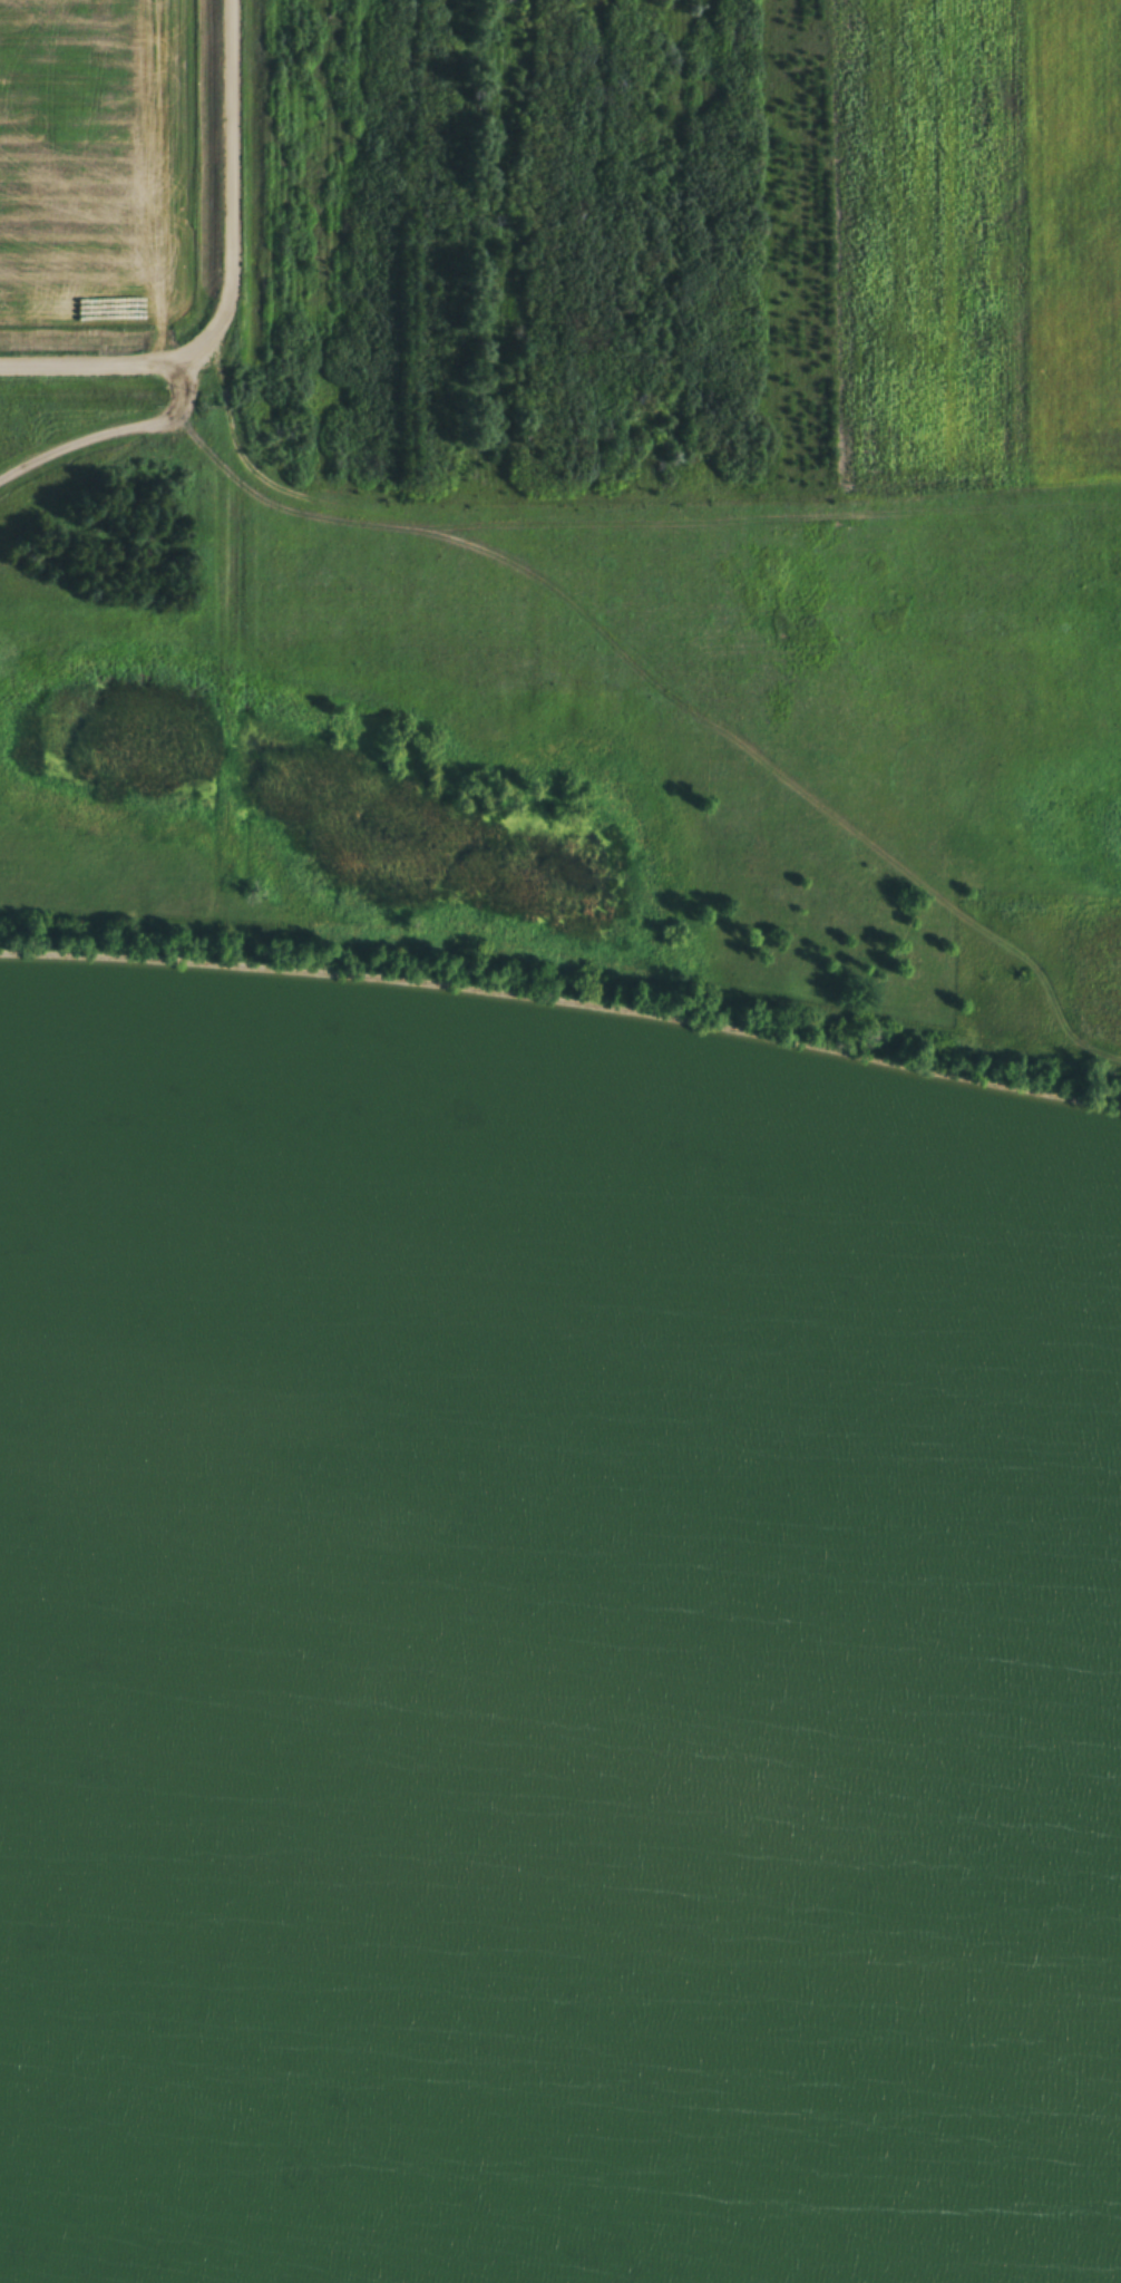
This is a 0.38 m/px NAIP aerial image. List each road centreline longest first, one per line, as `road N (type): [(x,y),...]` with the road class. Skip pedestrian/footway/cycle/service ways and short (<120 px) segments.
road 1 (residential): [(220,333),(237,295),(239,0)]
road 2 (residential): [(0,363),(178,360),(220,333)]

